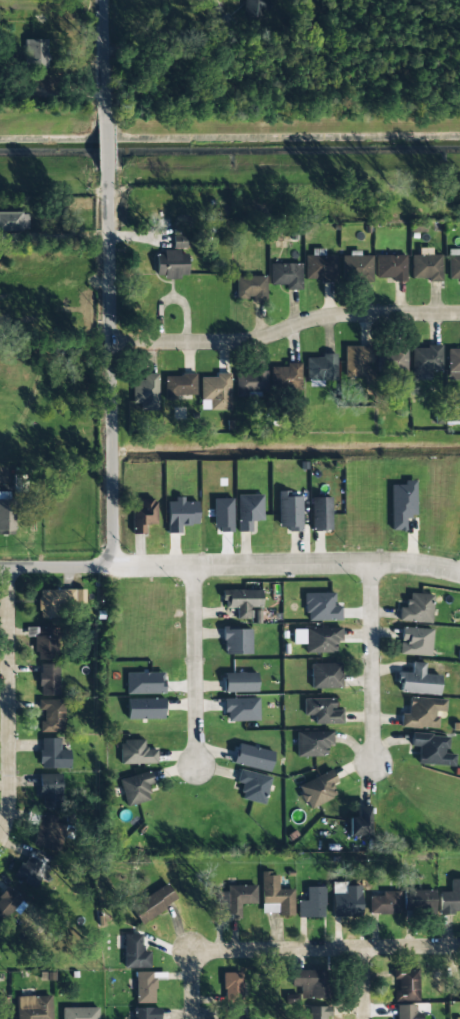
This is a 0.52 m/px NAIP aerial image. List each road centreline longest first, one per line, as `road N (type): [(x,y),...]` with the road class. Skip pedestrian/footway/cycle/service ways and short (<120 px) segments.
road 1 (residential): [(0,568),(96,565),(110,557),(105,170)]
road 2 (residential): [(102,562),(406,561),(459,573)]
road 3 (residential): [(459,315),(350,315),(255,340),(112,343)]
road 4 (residential): [(0,838),(9,811),(8,568)]
road 5 (residential): [(459,946),(201,957)]
road 6 (residential): [(371,561),(370,764)]
road 7 (residential): [(195,760),(191,561)]
road 8 (residential): [(103,121),(103,0)]

